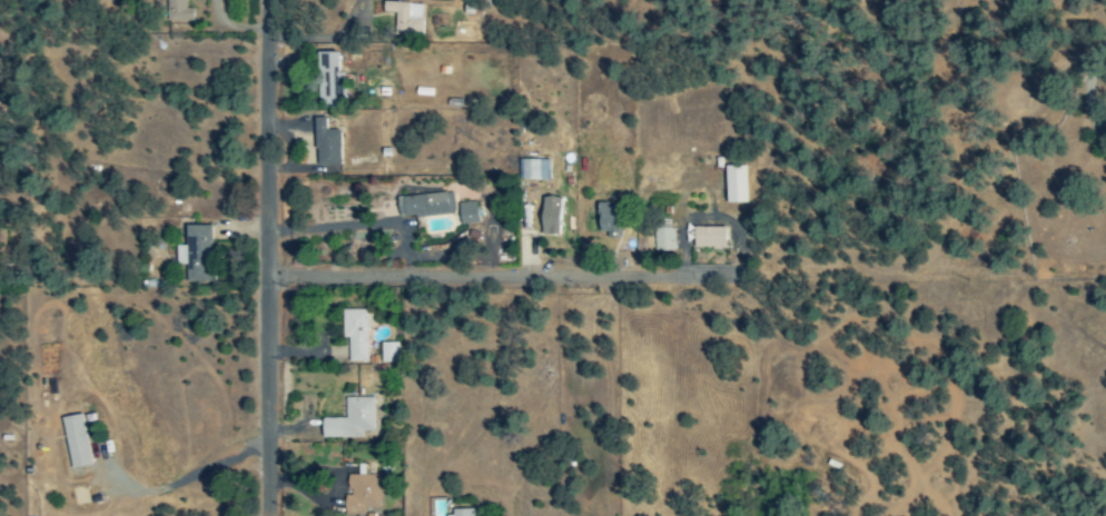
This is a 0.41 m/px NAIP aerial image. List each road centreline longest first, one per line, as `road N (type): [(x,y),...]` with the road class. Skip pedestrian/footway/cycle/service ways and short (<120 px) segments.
road 1 (residential): [(270,515),(269,0)]
road 2 (residential): [(268,268),(740,256)]

